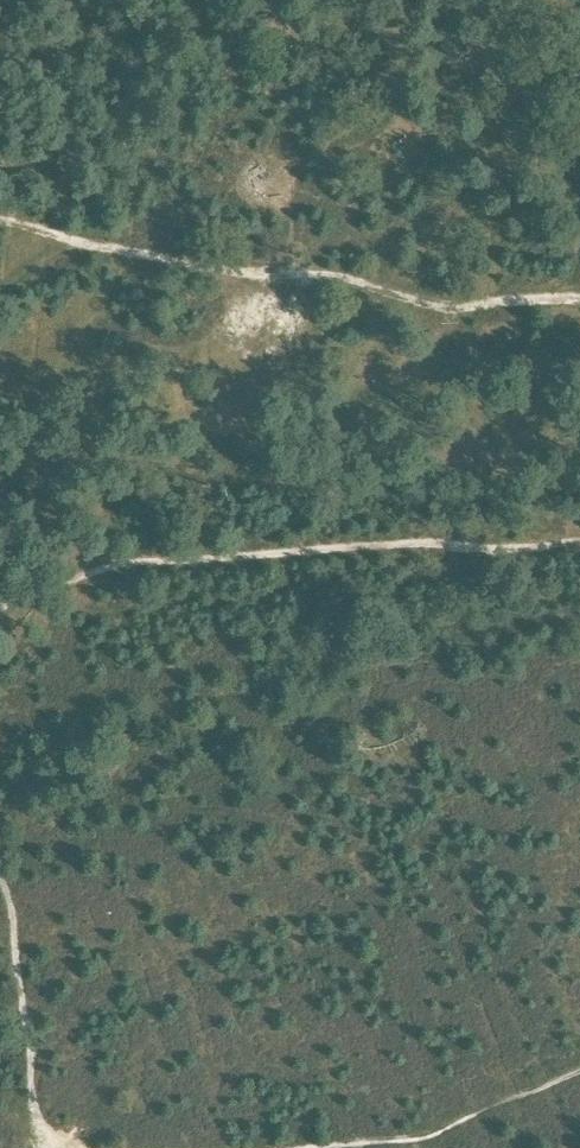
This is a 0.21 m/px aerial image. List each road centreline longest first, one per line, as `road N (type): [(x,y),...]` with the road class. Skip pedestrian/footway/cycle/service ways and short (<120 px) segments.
road 1 (track): [(579,538),(217,551),(88,573),(0,605)]

